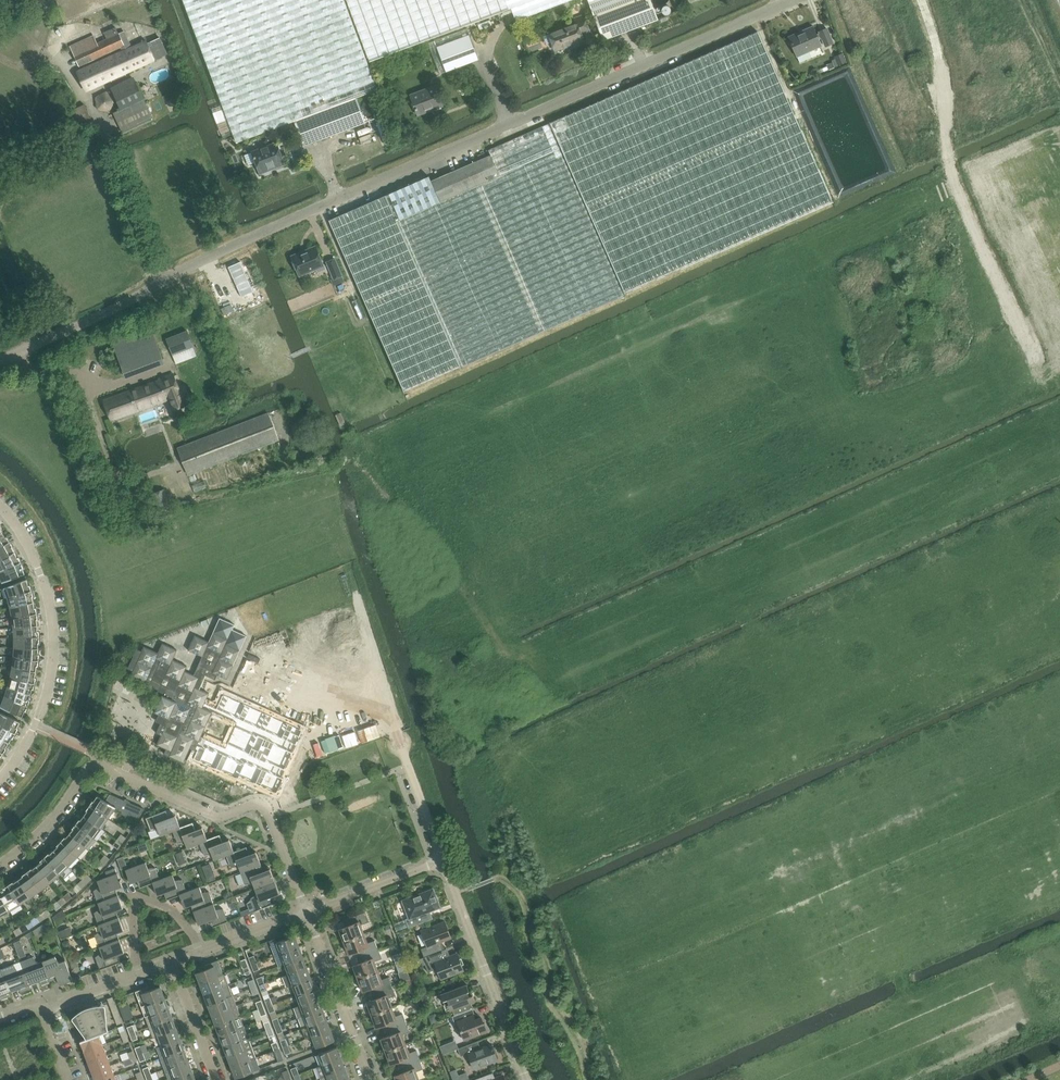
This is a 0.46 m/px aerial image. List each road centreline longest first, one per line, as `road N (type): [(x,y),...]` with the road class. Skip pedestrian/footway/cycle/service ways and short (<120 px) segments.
road 1 (unclassified): [(0,358),(251,234),(792,0)]
road 2 (residential): [(0,866),(99,764),(215,815),(263,807),(309,912)]
road 3 (residential): [(0,780),(45,704),(55,637),(42,571),(0,504)]
road 4 (residential): [(526,1079),(442,860)]
road 5 (residential): [(371,1079),(309,912)]
road 6 (residential): [(137,976),(135,896),(176,914),(206,950)]
road 7 (residential): [(309,912),(442,860)]
road 8 (residential): [(216,1079),(171,963)]
road 9 (residential): [(442,860),(401,746)]

